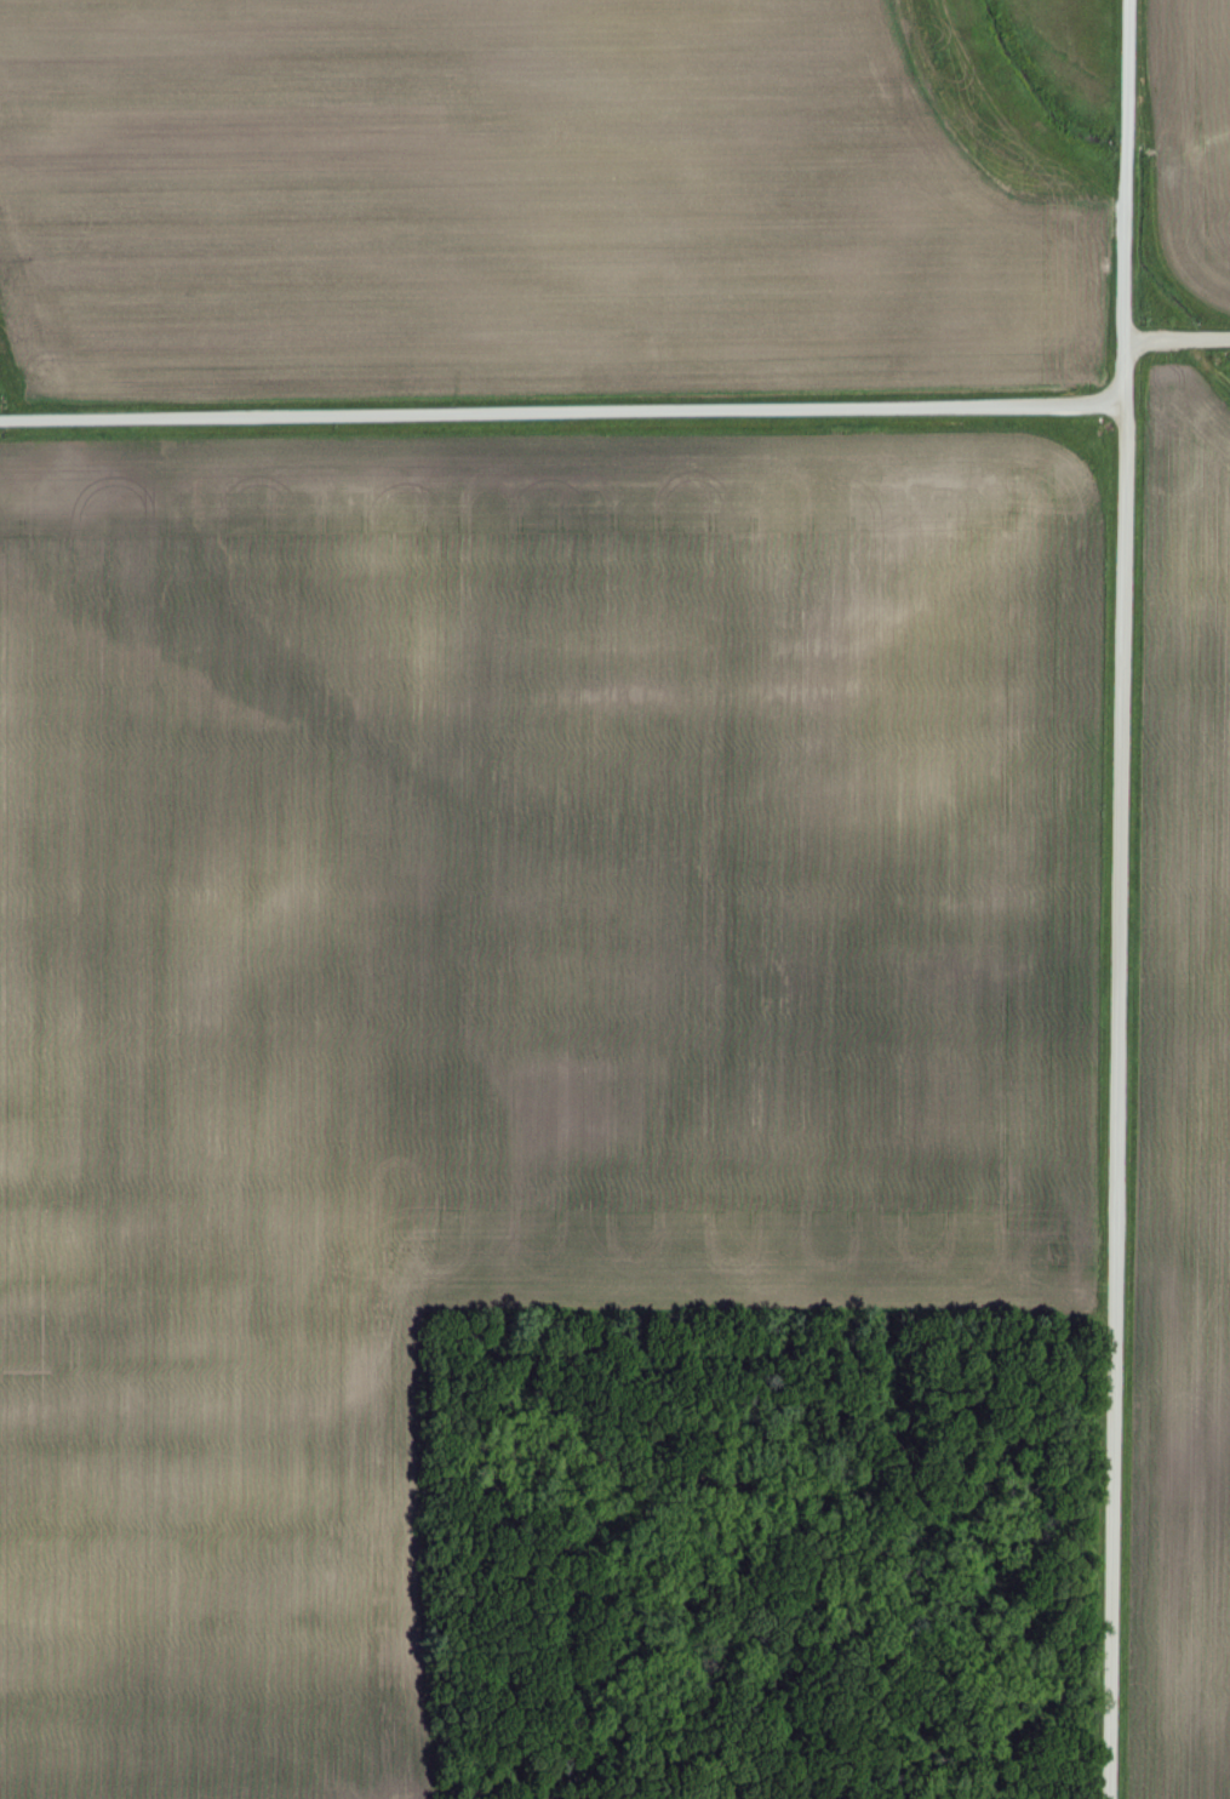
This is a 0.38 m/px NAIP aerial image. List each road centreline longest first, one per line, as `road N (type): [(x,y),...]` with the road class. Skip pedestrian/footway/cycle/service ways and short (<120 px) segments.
road 1 (residential): [(1109,1798),(1128,0)]
road 2 (residential): [(0,423),(1125,401)]

